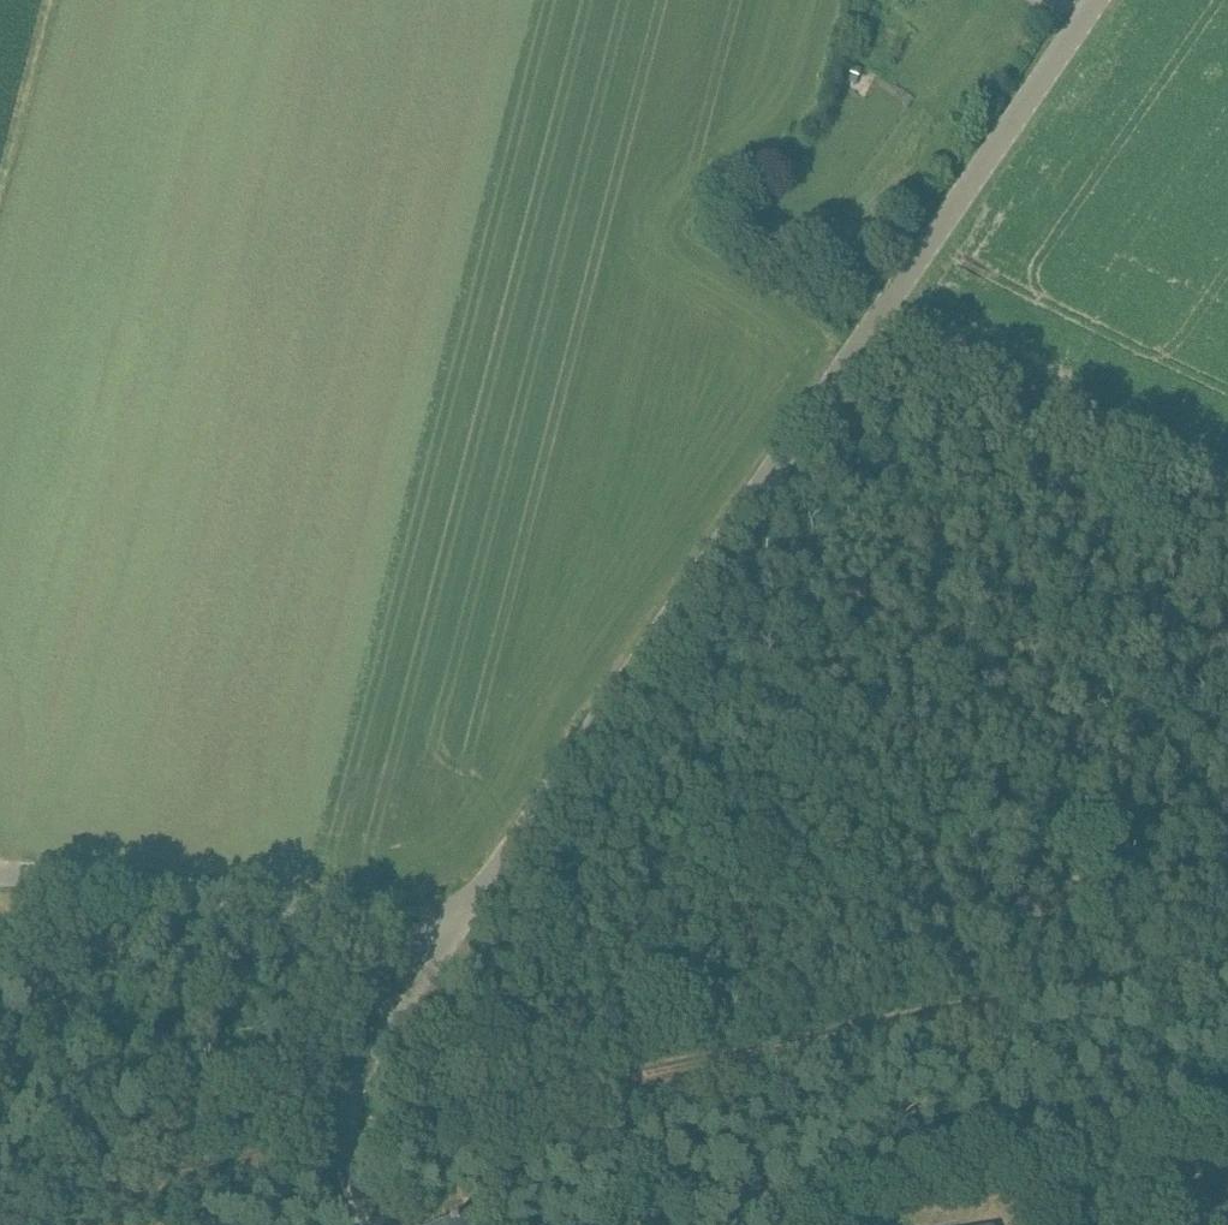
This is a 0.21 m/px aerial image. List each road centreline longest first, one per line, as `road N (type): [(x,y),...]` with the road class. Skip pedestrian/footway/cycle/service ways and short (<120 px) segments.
road 1 (unclassified): [(0,862),(462,918),(1084,0)]

